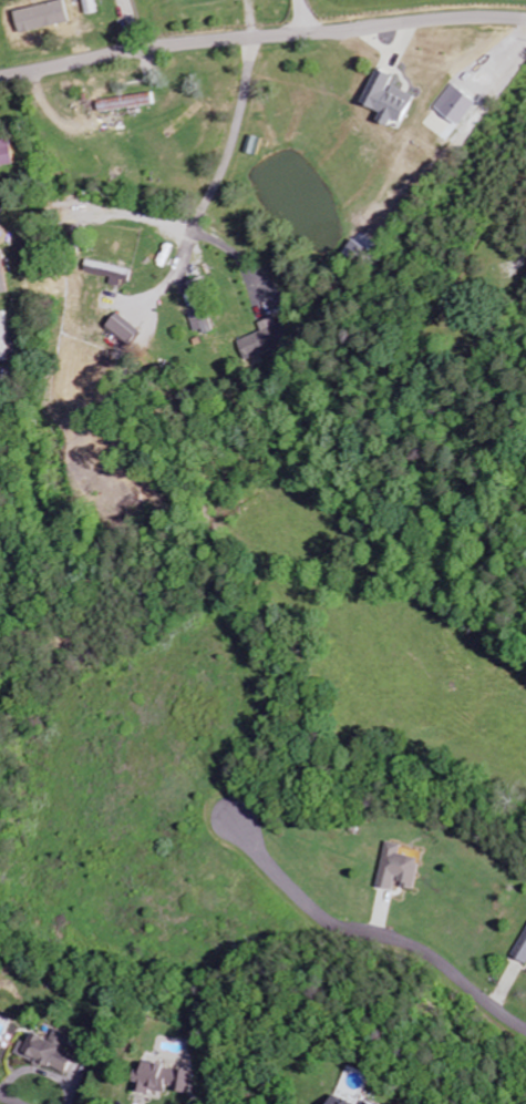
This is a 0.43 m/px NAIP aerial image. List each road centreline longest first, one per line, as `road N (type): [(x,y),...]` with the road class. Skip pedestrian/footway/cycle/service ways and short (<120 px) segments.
road 1 (residential): [(0,72),(206,41),(424,19),(525,19)]
road 2 (residential): [(245,828),(326,918),(413,945),(525,1028)]

